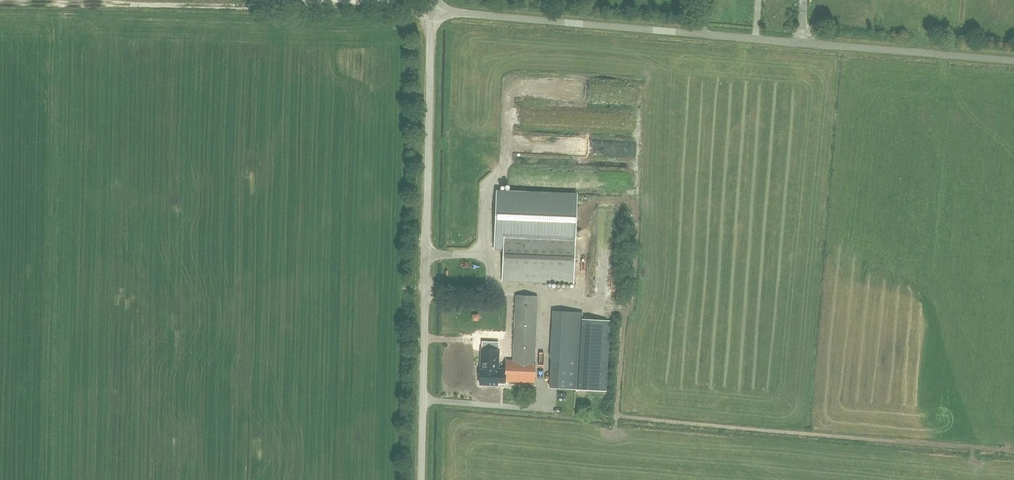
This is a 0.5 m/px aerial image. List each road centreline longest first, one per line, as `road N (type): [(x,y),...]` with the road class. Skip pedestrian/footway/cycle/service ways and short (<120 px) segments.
road 1 (unclassified): [(1013,60),(433,13)]
road 2 (unclassified): [(424,479),(433,13)]

